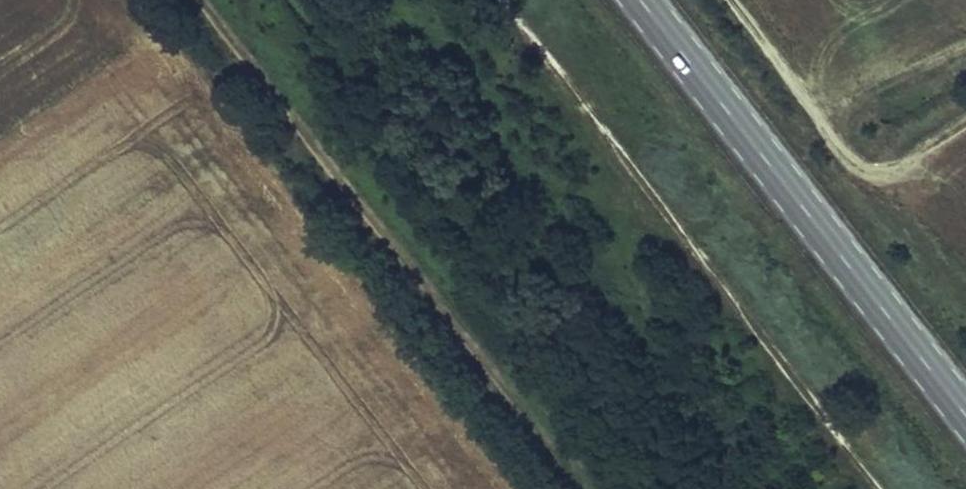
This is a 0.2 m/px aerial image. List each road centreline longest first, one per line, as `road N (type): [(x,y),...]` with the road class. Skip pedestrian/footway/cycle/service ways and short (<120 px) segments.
road 1 (track): [(883,488),(498,0)]
road 2 (track): [(575,488),(227,53)]
road 3 (primary): [(965,417),(640,0)]
road 4 (track): [(730,0),(832,145)]

